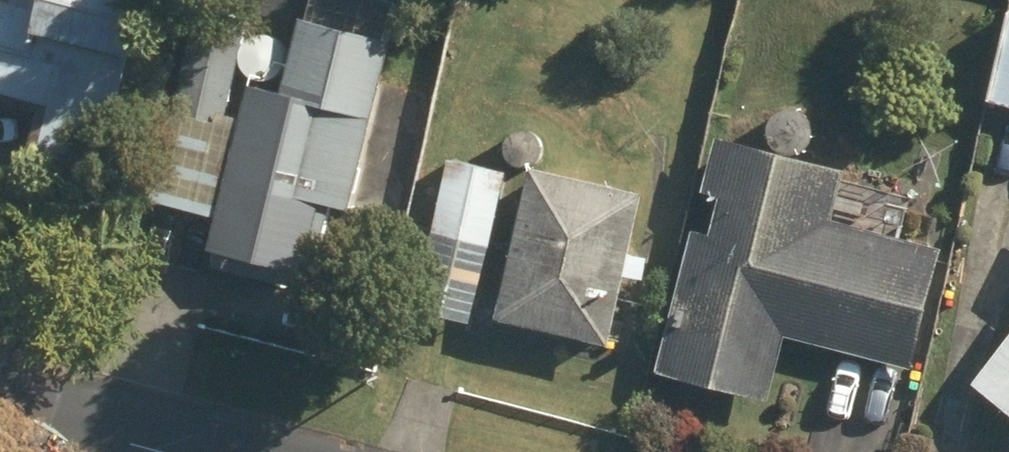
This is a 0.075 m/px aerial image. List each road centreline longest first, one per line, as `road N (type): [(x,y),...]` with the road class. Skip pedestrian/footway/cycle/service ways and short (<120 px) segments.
road 1 (residential): [(163,451),(0,408)]

